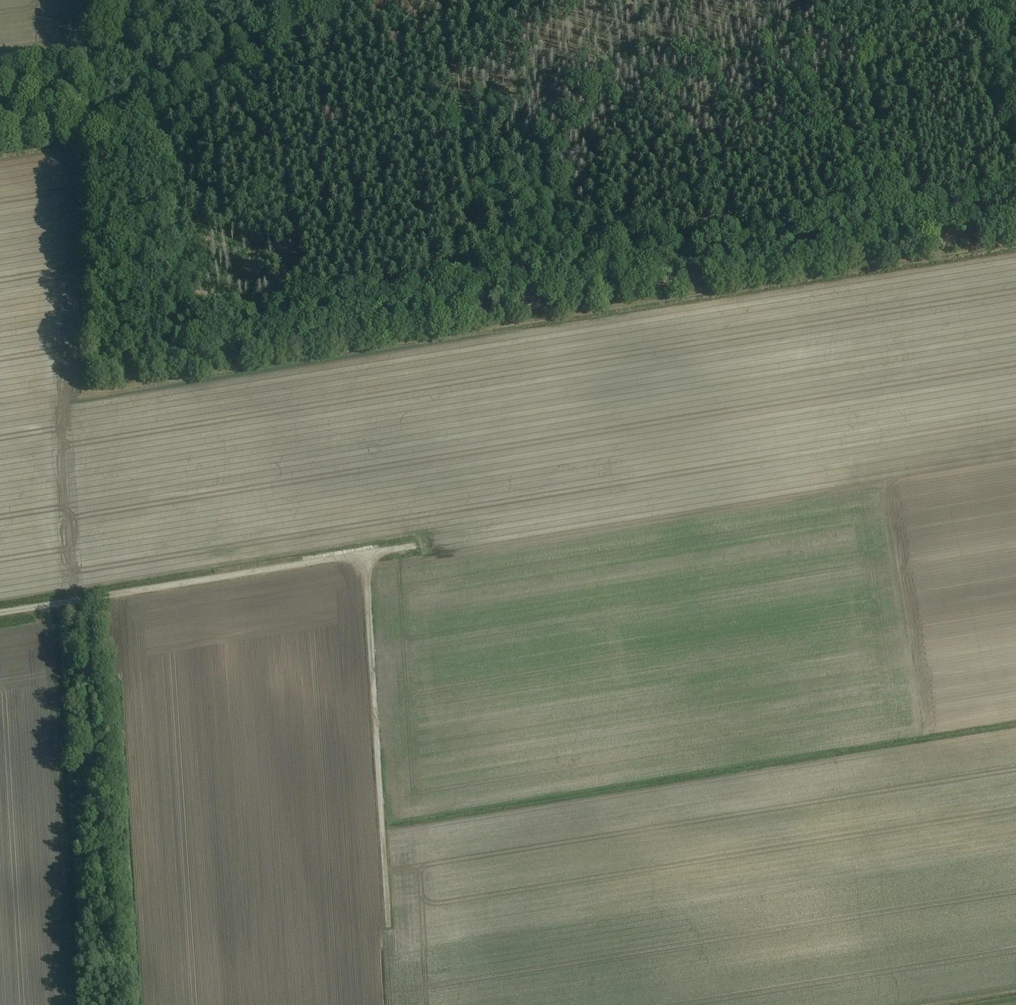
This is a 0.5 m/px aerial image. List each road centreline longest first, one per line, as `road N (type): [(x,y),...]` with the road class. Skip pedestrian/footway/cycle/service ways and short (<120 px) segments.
road 1 (track): [(1015,242),(91,388),(90,121)]
road 2 (track): [(0,613),(365,554),(391,921)]
road 3 (track): [(350,0),(176,100),(129,112)]

